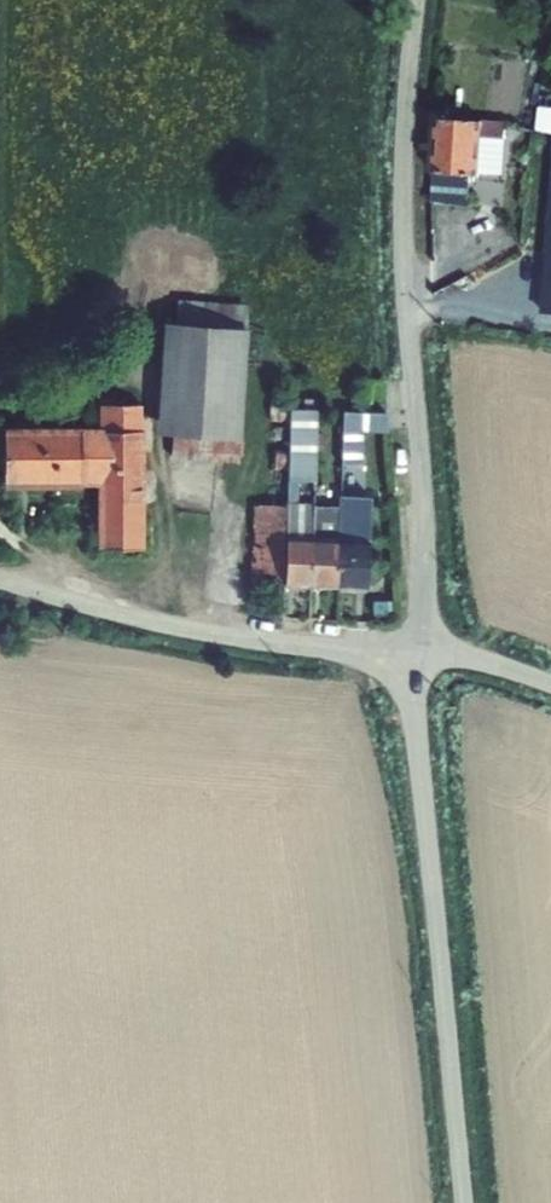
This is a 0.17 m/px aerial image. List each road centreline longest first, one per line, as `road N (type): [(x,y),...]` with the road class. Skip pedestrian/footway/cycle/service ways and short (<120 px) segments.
road 1 (unclassified): [(417,655),(425,492),(403,235),(416,0)]
road 2 (unclassified): [(417,655),(416,732),(463,1202)]
road 3 (unclassified): [(0,578),(195,630),(417,655)]
road 4 (unclassified): [(417,655),(477,660),(550,684)]

